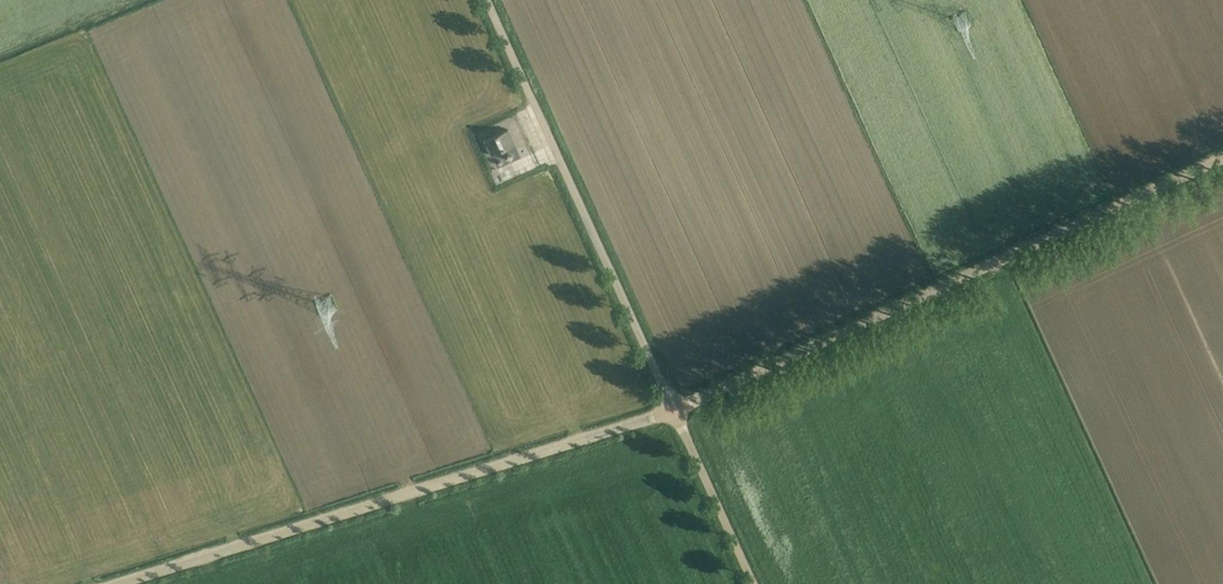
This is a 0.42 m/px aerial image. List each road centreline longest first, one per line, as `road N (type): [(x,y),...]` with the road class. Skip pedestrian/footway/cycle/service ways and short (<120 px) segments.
road 1 (unclassified): [(674,411),(1222,158)]
road 2 (unclassified): [(121,583),(674,411)]
road 3 (unclassified): [(487,0),(674,411)]
road 4 (unclassified): [(753,583),(674,411)]

